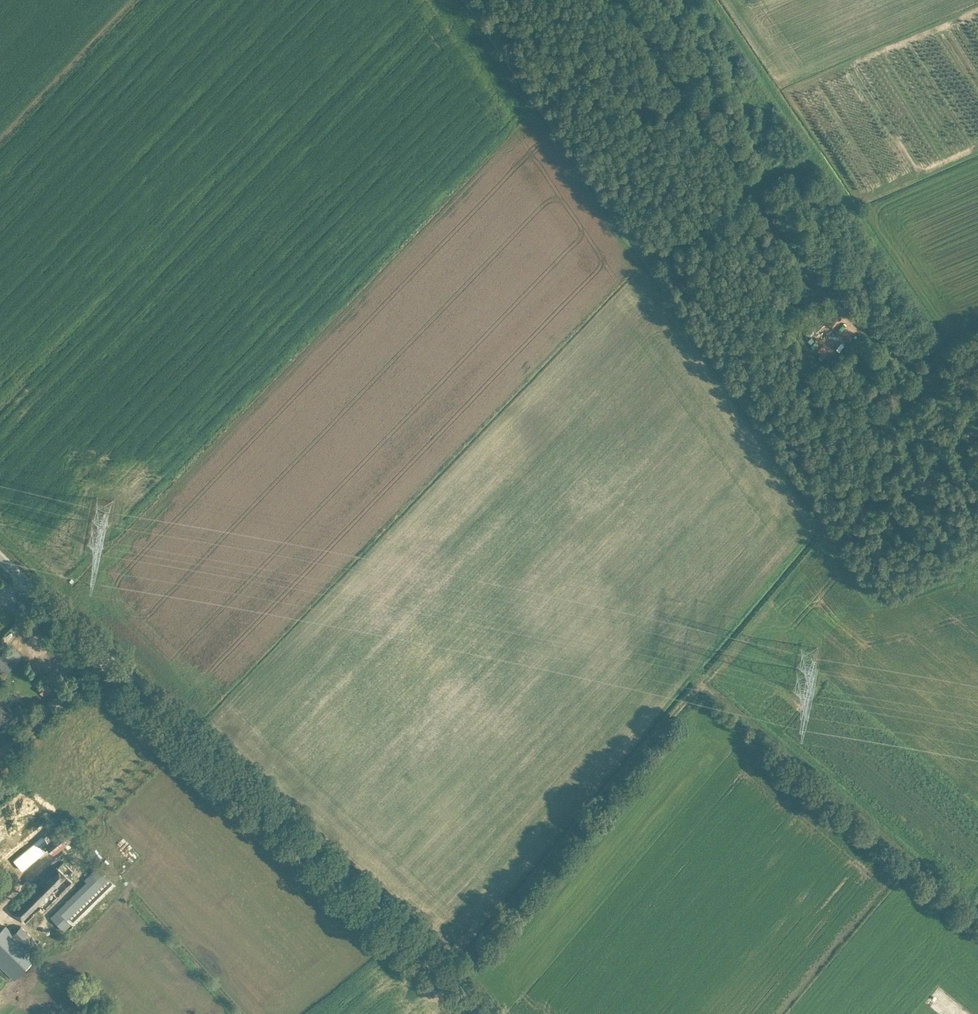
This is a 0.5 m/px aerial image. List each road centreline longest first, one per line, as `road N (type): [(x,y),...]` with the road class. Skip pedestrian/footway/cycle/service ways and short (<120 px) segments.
road 1 (track): [(977,917),(701,680),(452,978)]
road 2 (unclassified): [(490,1013),(104,656)]
road 3 (track): [(977,400),(931,387),(826,298),(756,195)]
road 4 (track): [(756,195),(618,0)]
road 5 (unclassified): [(104,656),(0,559)]
road 6 (unclassified): [(0,752),(104,656)]

